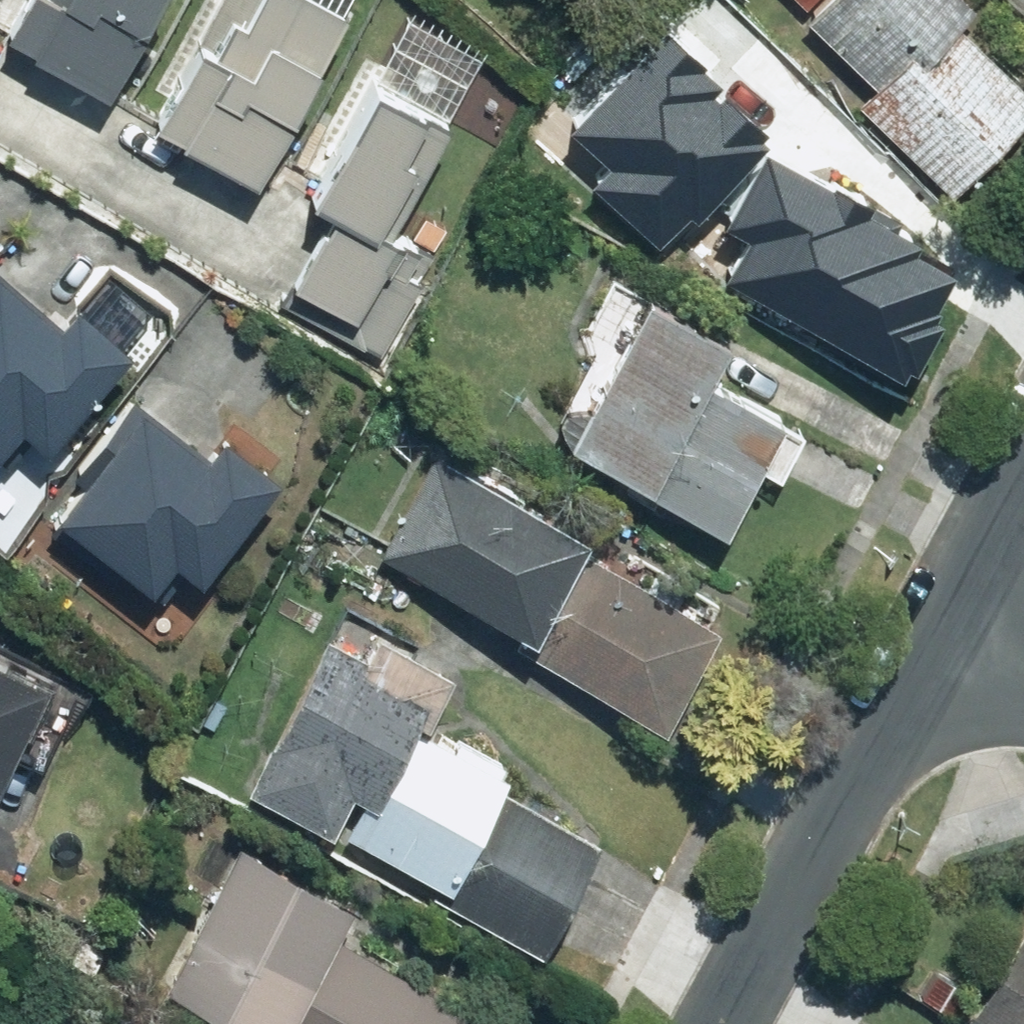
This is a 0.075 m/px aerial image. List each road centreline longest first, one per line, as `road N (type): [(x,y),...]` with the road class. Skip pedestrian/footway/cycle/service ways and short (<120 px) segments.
road 1 (residential): [(940,639),(718,1023)]
road 2 (residential): [(1023,452),(940,639)]

